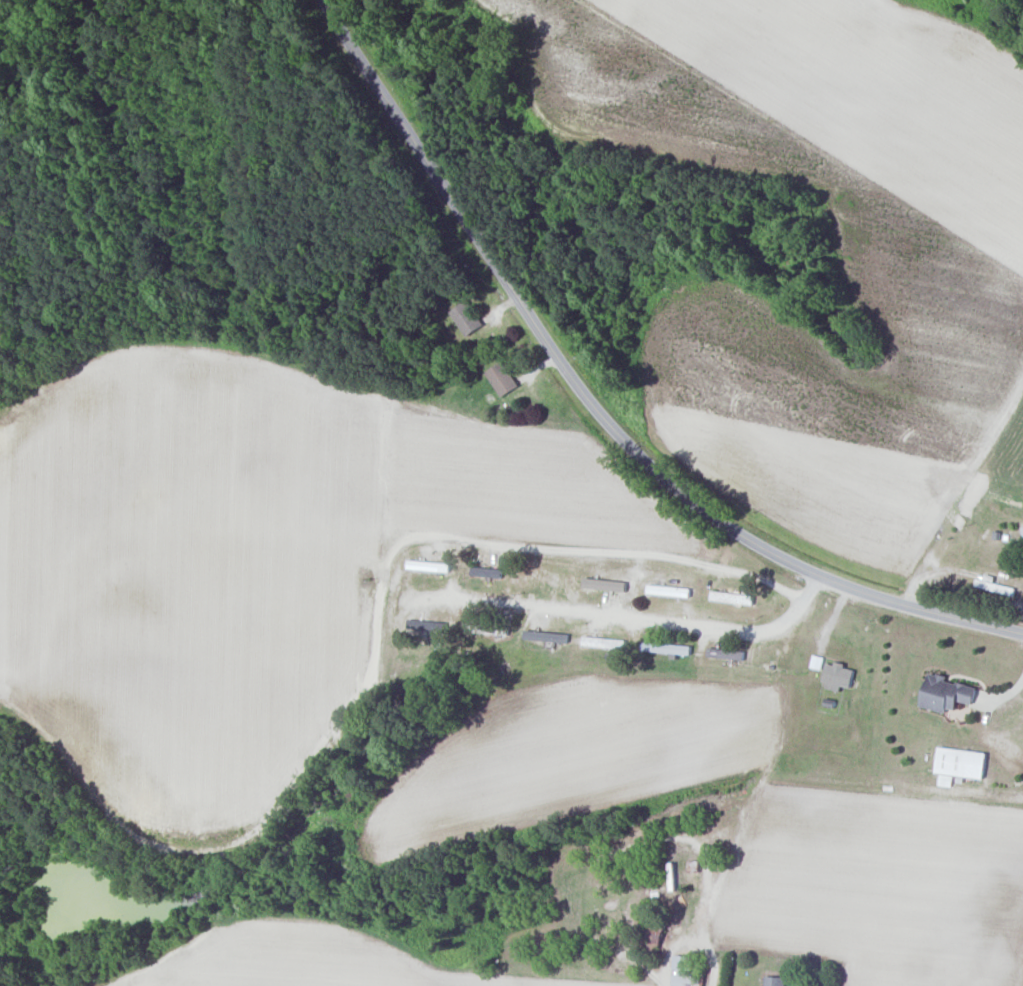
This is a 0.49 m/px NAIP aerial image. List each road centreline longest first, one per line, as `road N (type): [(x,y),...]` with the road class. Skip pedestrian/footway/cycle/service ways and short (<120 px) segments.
road 1 (residential): [(1022,636),(811,574),(742,539),(650,468),(552,351),(325,0)]

